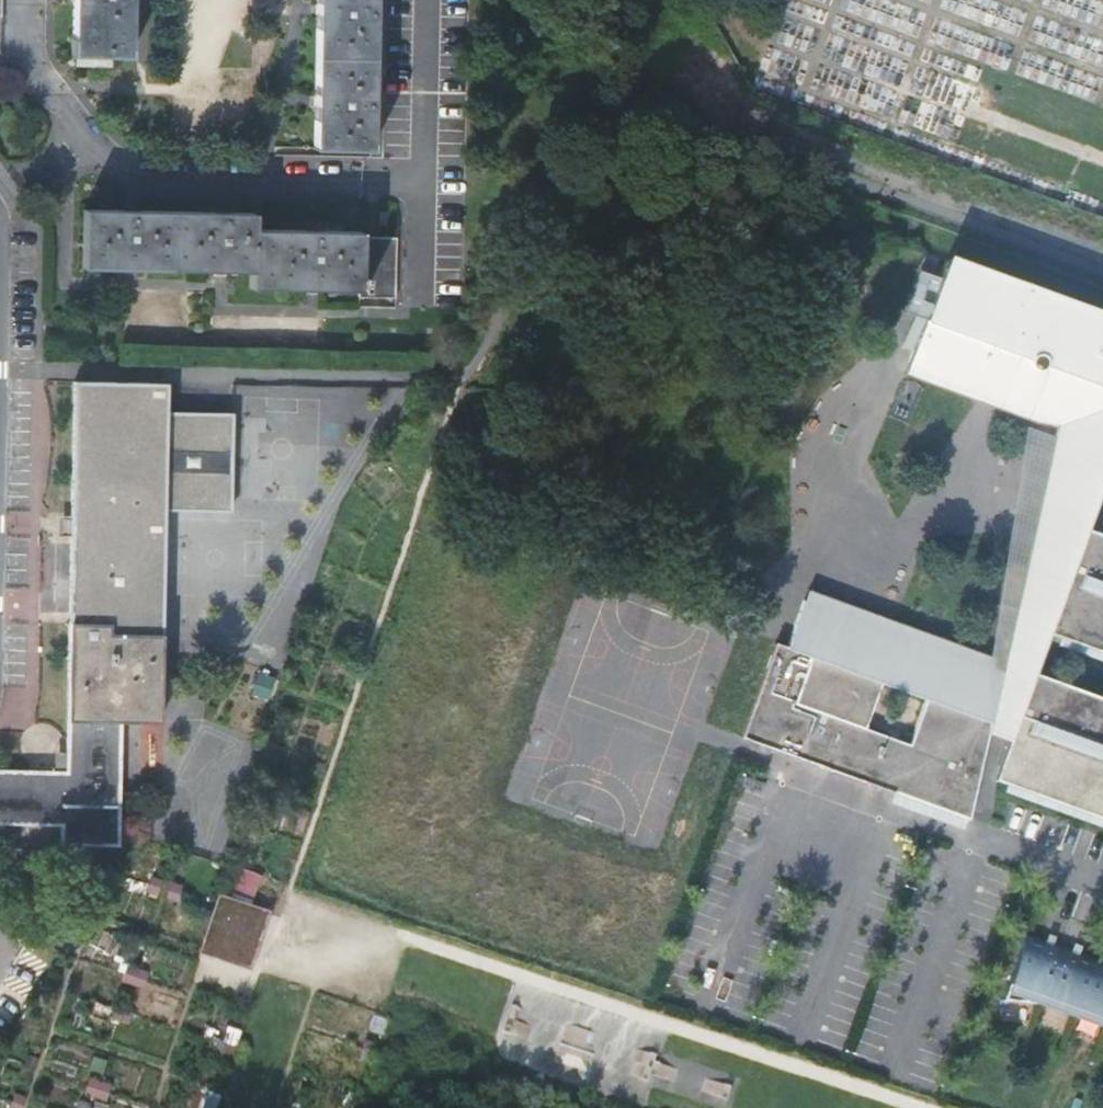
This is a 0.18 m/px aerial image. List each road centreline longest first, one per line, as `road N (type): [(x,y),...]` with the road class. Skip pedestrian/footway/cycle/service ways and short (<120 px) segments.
road 1 (track): [(458,378),(648,103),(1102,275)]
road 2 (track): [(919,1107),(412,939)]
road 3 (residential): [(0,2),(76,133),(121,173),(146,183),(432,187)]

